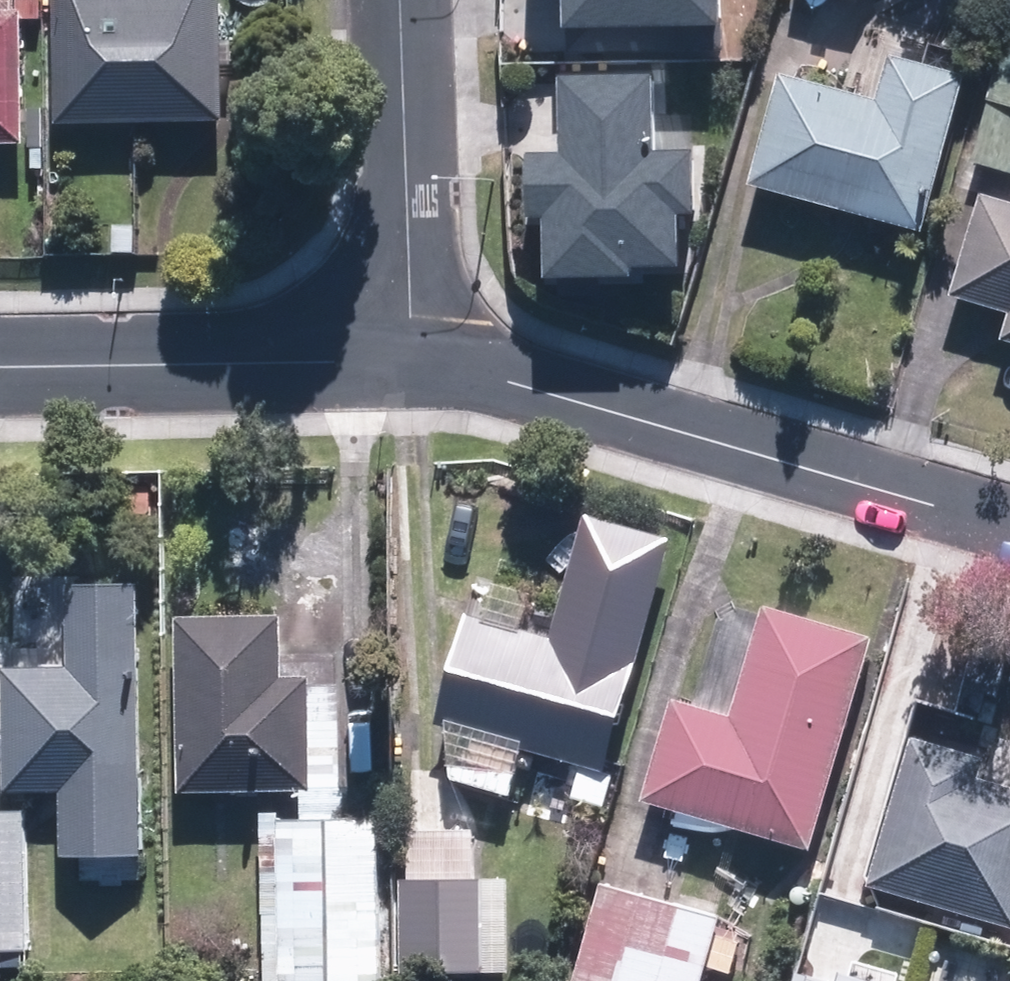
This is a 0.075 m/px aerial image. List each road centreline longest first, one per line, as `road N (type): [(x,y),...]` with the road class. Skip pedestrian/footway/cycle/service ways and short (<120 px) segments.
road 1 (residential): [(1009,523),(511,382),(408,366)]
road 2 (residential): [(408,366),(0,369)]
road 3 (residential): [(408,366),(396,0)]

